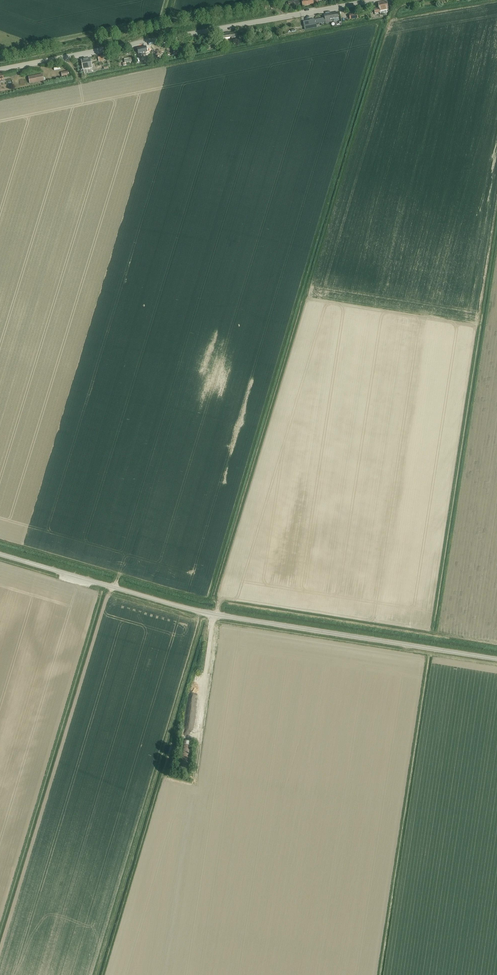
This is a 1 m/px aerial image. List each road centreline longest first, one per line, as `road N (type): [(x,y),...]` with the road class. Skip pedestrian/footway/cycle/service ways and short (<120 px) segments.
road 1 (tertiary): [(496,659),(203,612),(0,554)]
road 2 (unclassified): [(0,71),(375,0)]
road 3 (track): [(195,786),(213,641),(203,612)]

